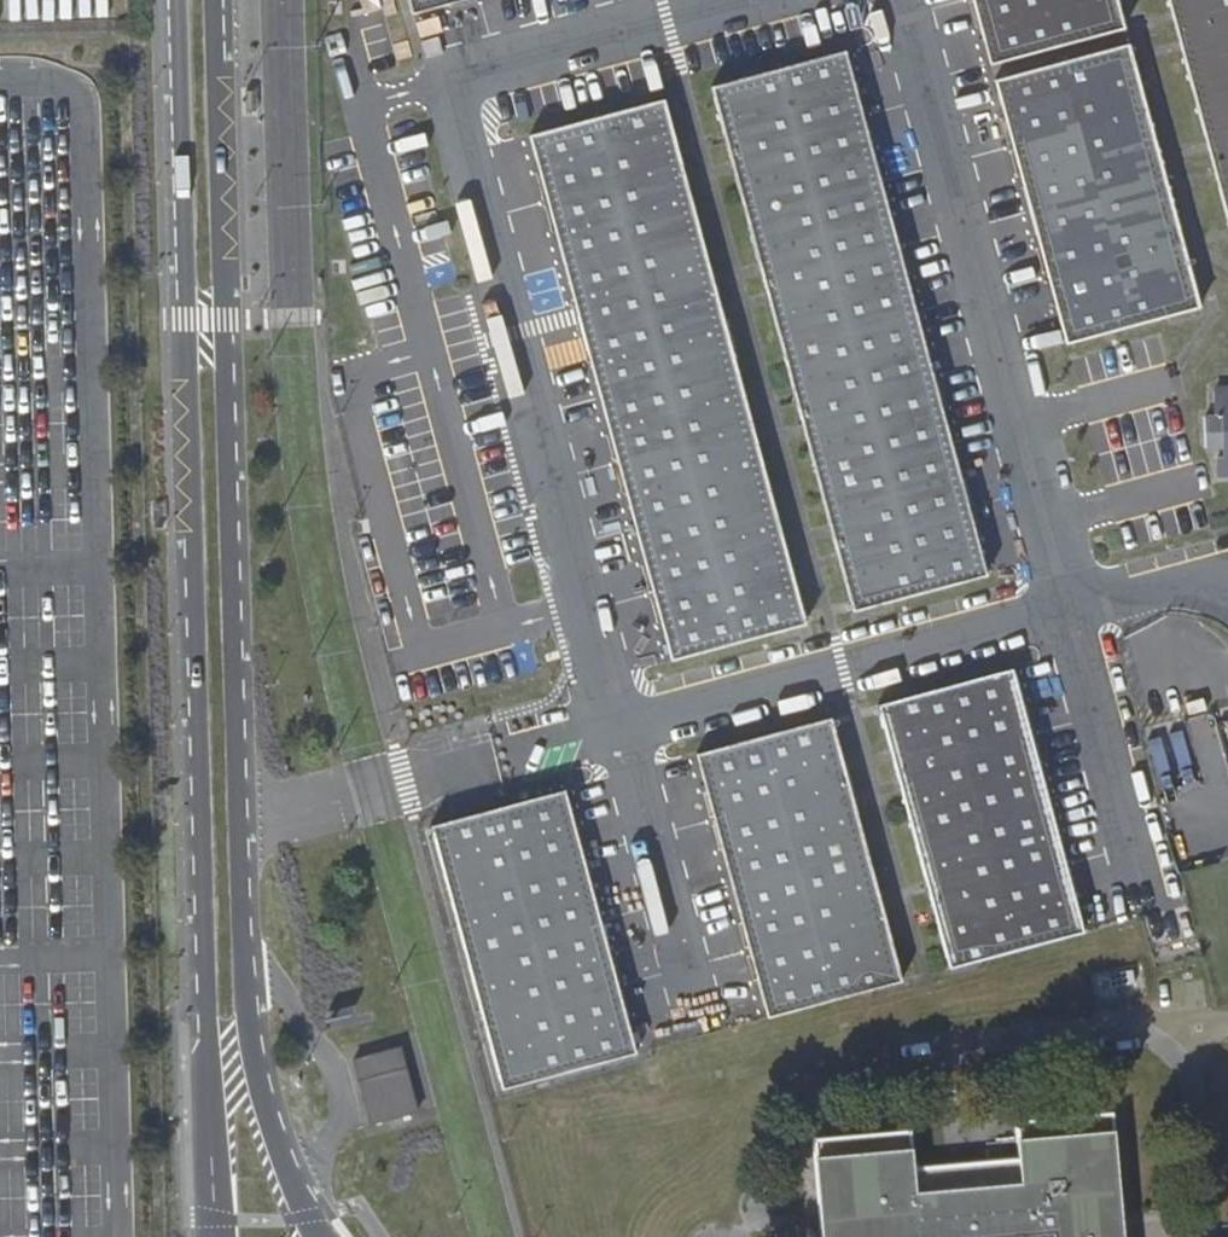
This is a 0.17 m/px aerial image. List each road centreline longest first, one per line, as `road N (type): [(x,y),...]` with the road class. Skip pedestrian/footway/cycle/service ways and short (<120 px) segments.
road 1 (tertiary): [(322,1236),(273,1139),(247,1015),(215,0)]
road 2 (tertiary): [(177,0),(215,1236)]

